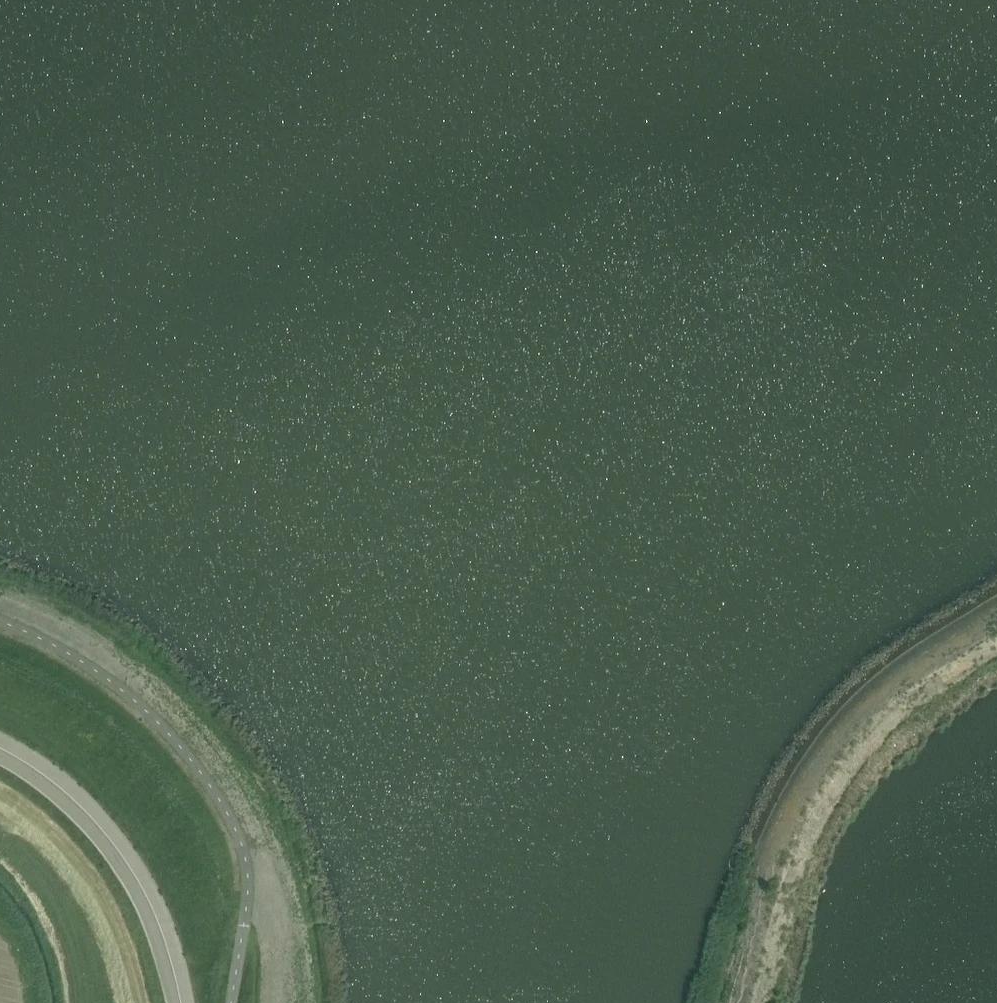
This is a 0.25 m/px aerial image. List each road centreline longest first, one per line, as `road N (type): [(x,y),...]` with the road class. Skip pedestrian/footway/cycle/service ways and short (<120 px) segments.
road 1 (tertiary): [(179,1002),(168,945),(137,865),(81,798),(0,748)]

